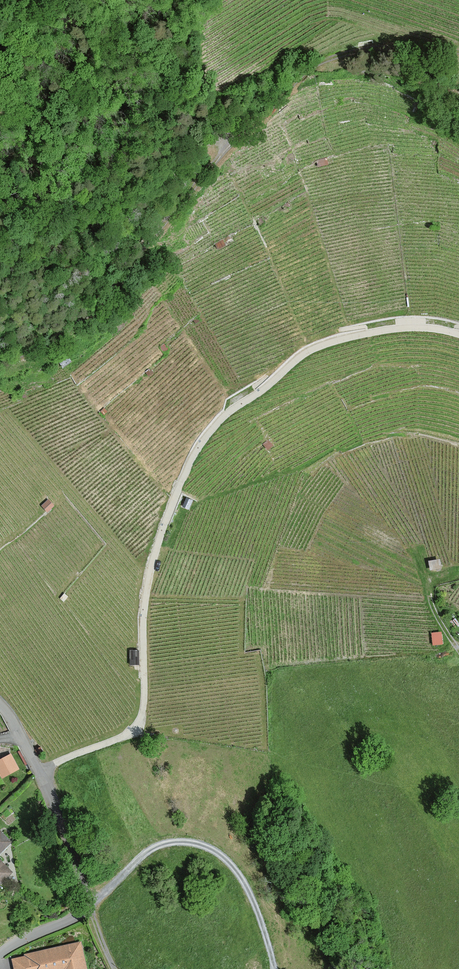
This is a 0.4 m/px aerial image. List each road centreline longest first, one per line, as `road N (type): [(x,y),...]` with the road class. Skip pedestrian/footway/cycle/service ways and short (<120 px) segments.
road 1 (unclassified): [(39,770),(137,730),(144,602),(156,550),(192,457),(221,417),(321,345),(412,327),(458,335)]
road 2 (track): [(0,366),(101,302),(220,157),(306,71),(374,49),(458,52)]
road 3 (residential): [(90,910),(39,770)]

